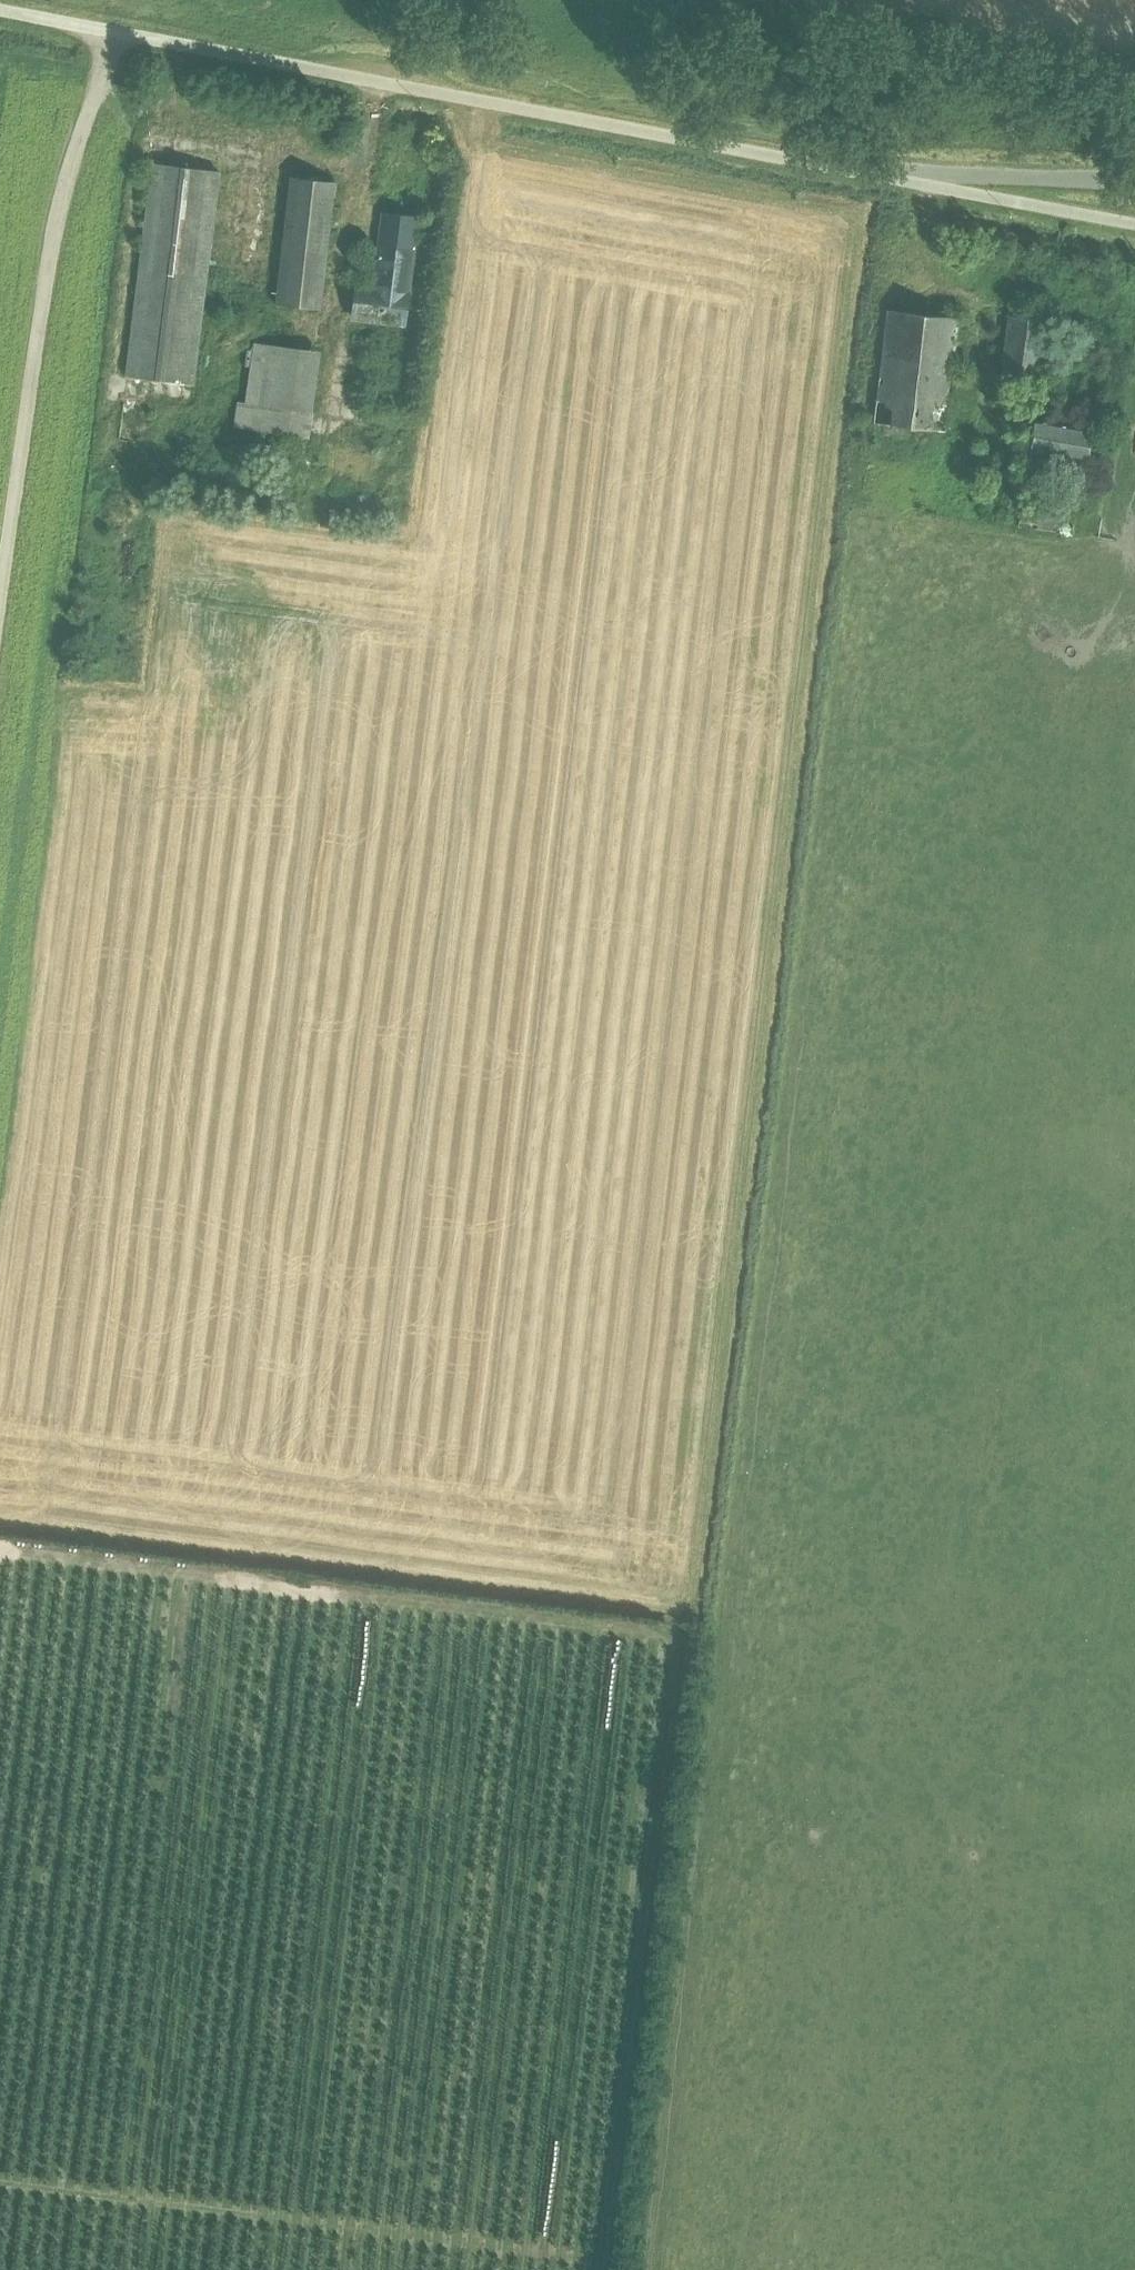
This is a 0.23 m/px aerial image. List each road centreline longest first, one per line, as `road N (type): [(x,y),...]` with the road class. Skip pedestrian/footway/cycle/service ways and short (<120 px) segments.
road 1 (unclassified): [(0,10),(904,180)]
road 2 (unclassified): [(1134,223),(904,180)]
road 3 (unclassified): [(1134,179),(951,173),(904,180)]

